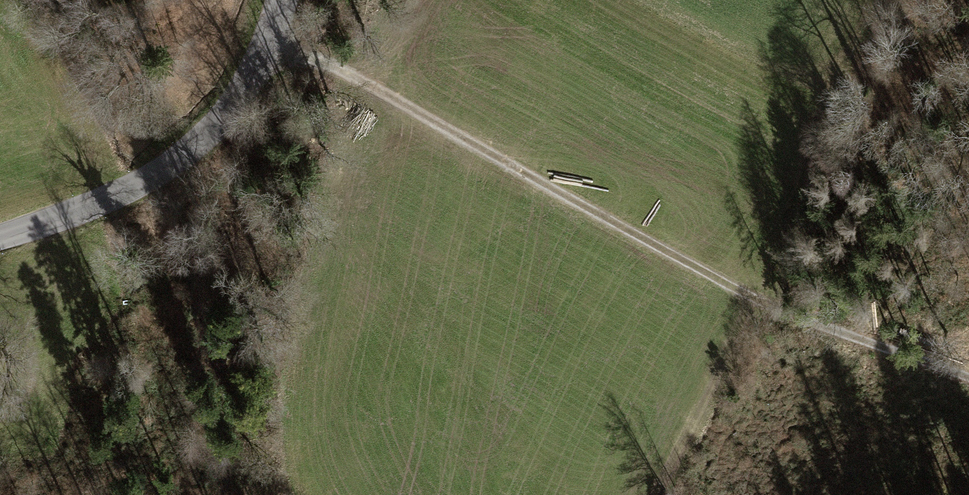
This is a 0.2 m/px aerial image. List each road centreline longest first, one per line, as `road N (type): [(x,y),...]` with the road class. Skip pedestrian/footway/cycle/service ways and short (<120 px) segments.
road 1 (track): [(271,32),(765,304),(968,377)]
road 2 (unclassified): [(0,238),(167,170),(216,120),(271,32)]
road 3 (track): [(752,298),(652,494)]

